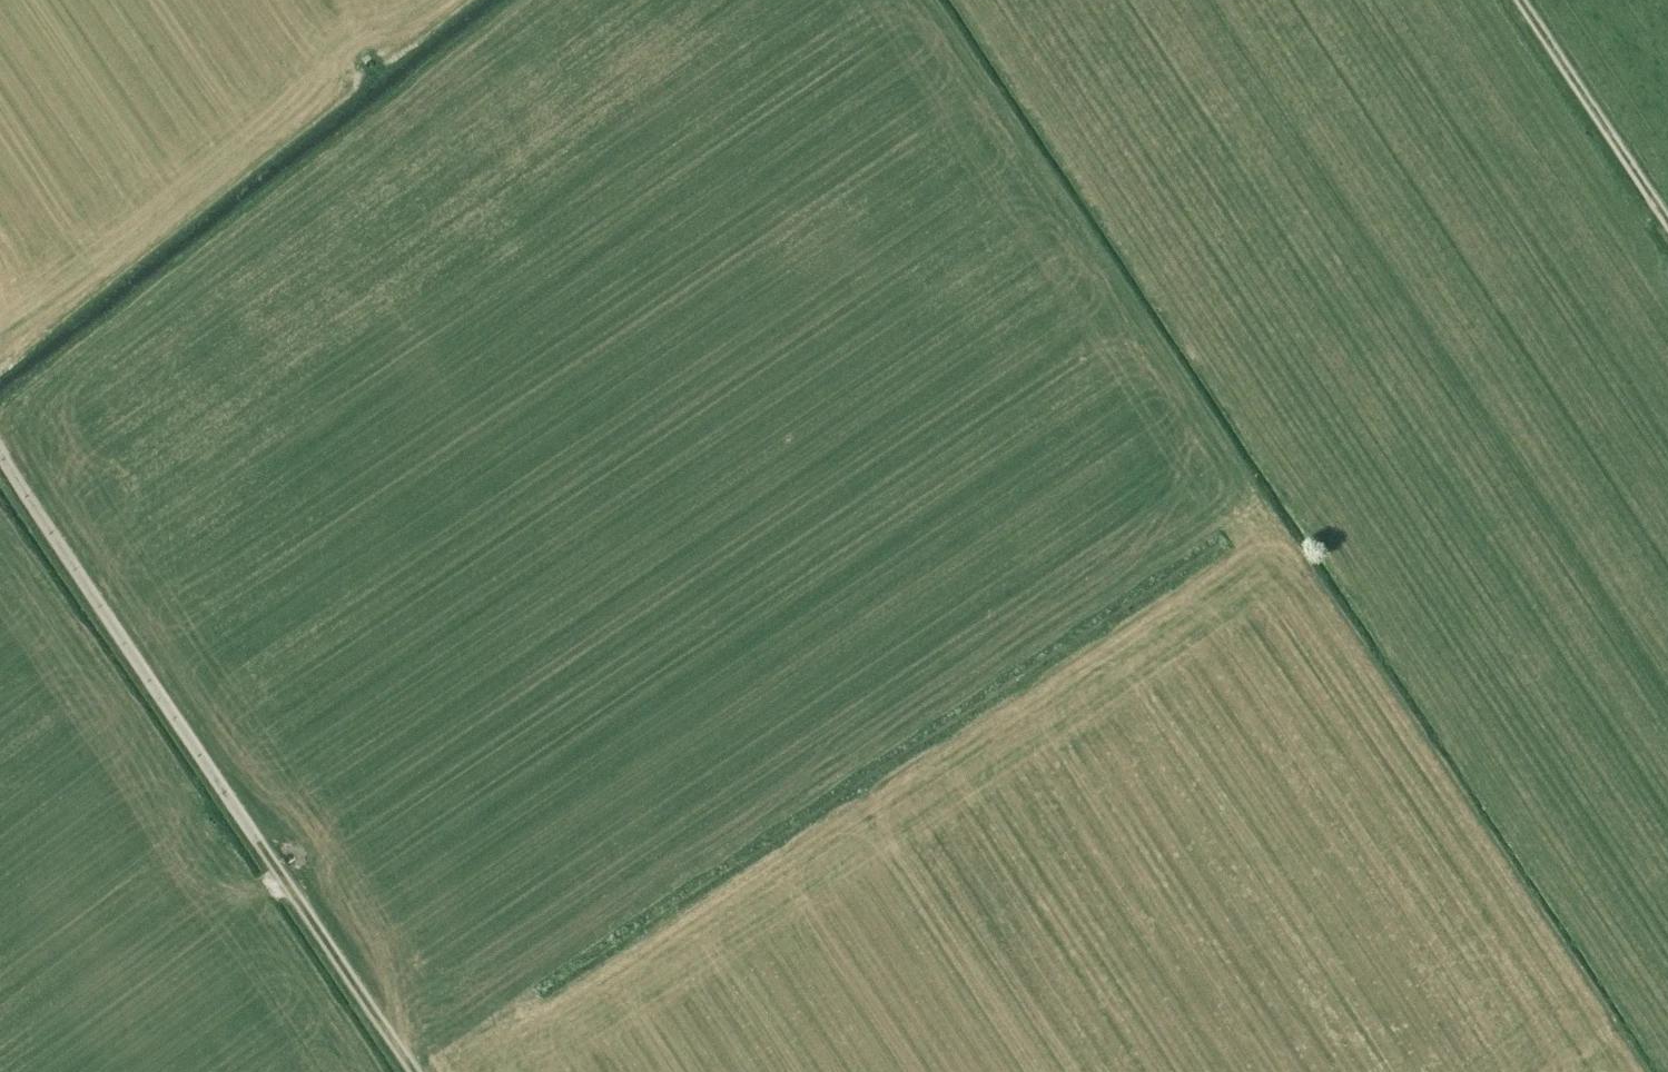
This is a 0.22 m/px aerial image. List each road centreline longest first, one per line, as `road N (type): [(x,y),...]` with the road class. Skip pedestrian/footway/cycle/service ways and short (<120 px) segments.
road 1 (track): [(412,1071),(0,458)]
road 2 (track): [(1667,225),(1518,0)]

